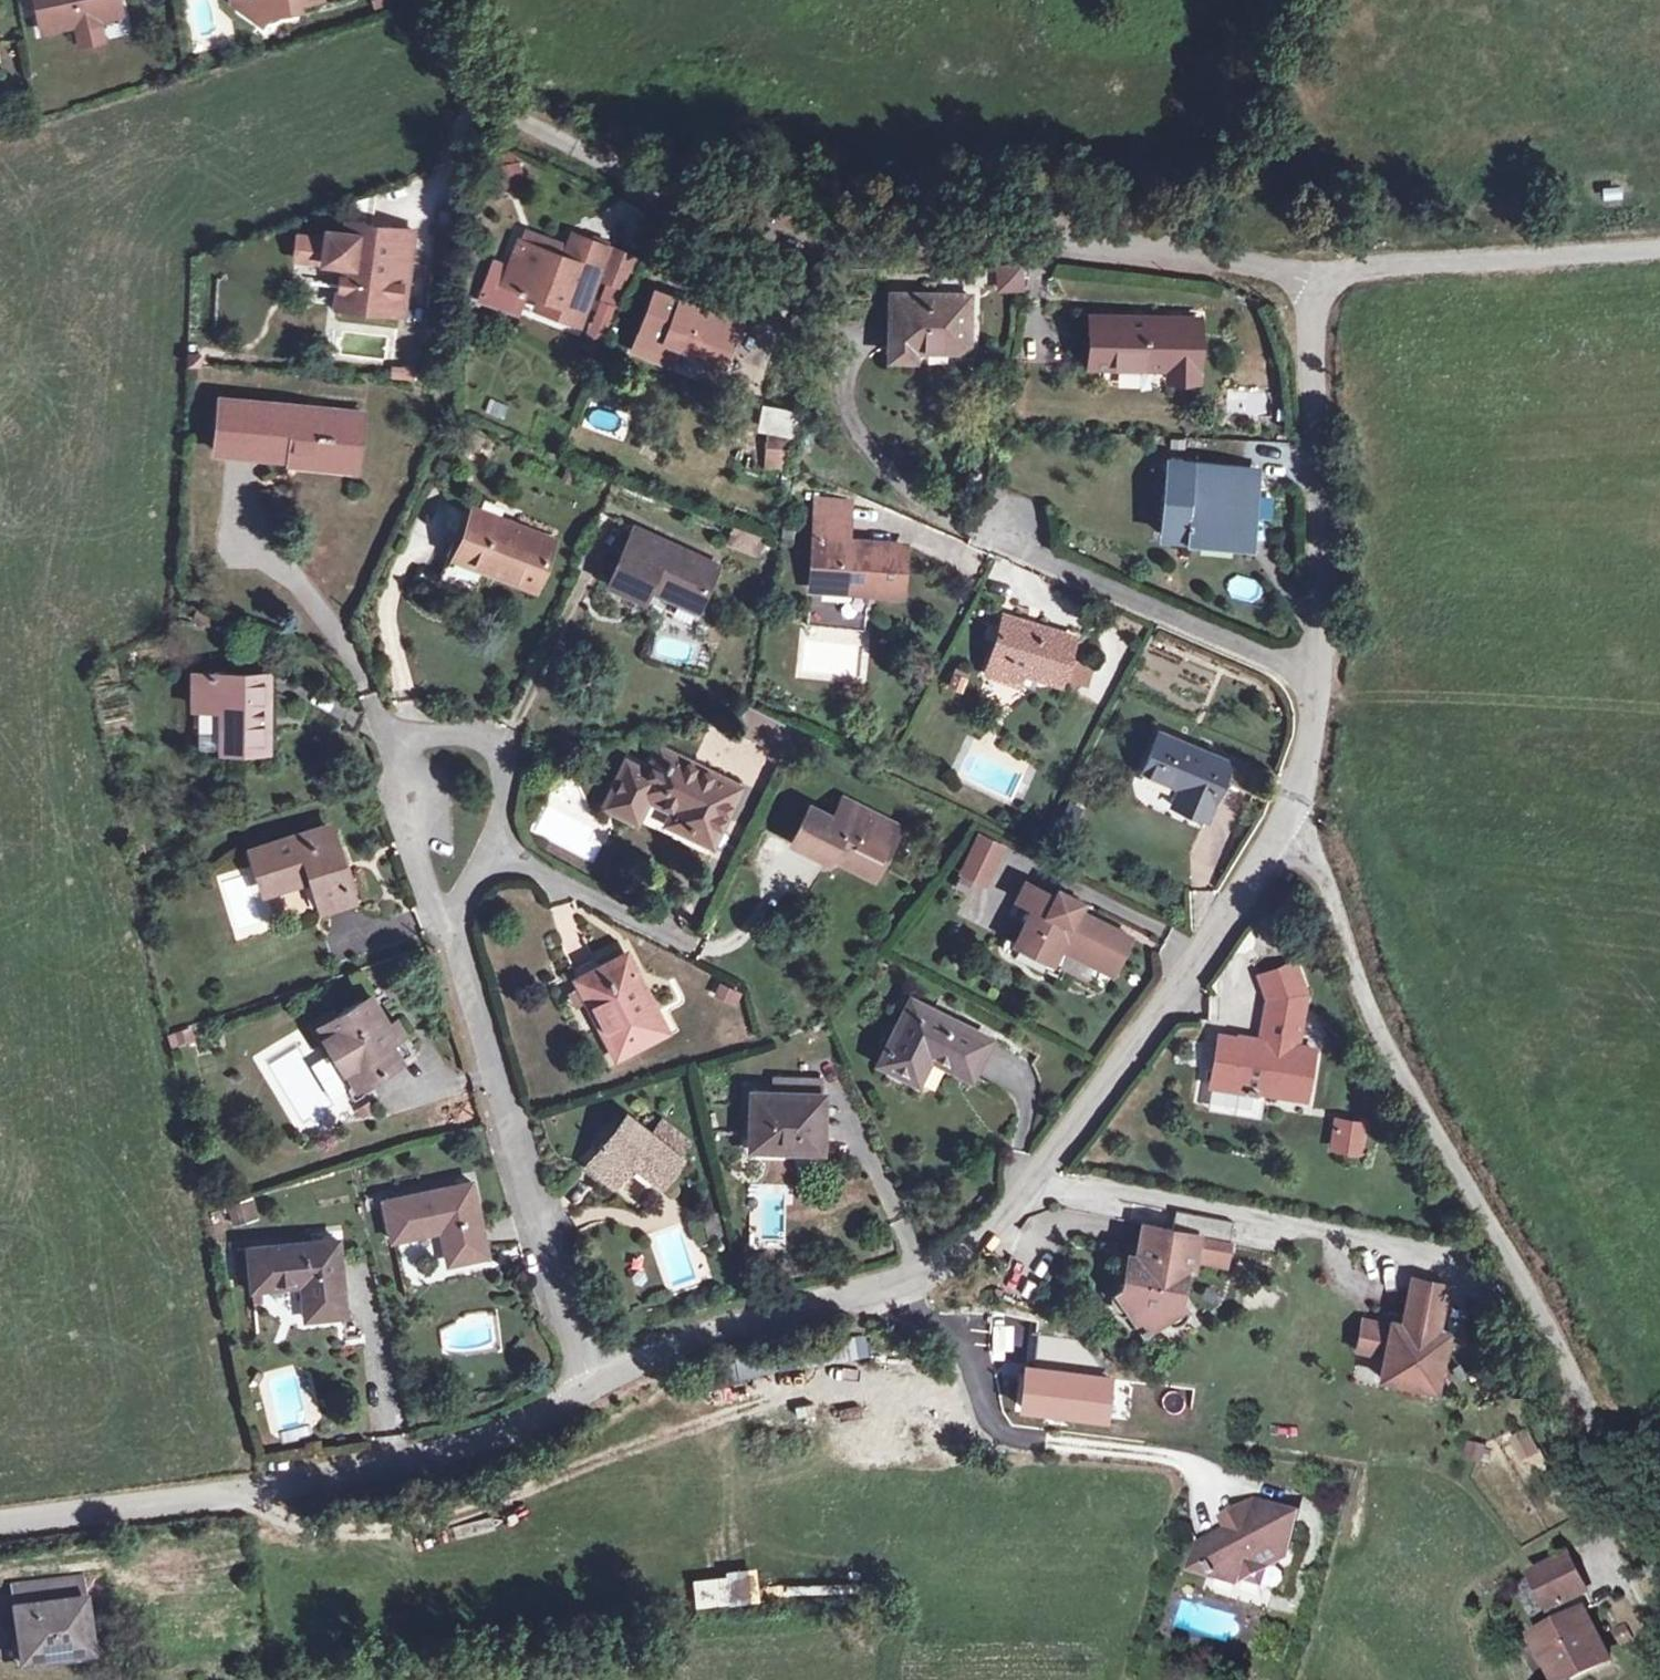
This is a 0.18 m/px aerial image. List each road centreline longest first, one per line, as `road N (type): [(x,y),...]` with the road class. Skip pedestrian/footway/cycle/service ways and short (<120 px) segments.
road 1 (residential): [(1317,280),(1059,242),(814,241),(690,204),(472,96),(436,43),(422,0)]
road 2 (residential): [(592,1383),(707,1332),(914,1279),(984,1226),(1298,828)]
road 3 (unclassified): [(1659,1542),(1372,1018),(1298,828)]
road 4 (residential): [(0,1521),(252,1491),(423,1455),(551,1407),(592,1383)]
road 5 (residential): [(1298,828),(1317,681),(1317,280)]
road 6 (residential): [(592,1383),(448,926)]
road 7 (residential): [(1317,280),(1394,264),(1484,264),(1659,239)]
road 8 (residential): [(448,926),(502,811),(498,761),(484,742),(429,738),(399,763),(394,799)]
road 9 (residential): [(394,799),(448,926)]

